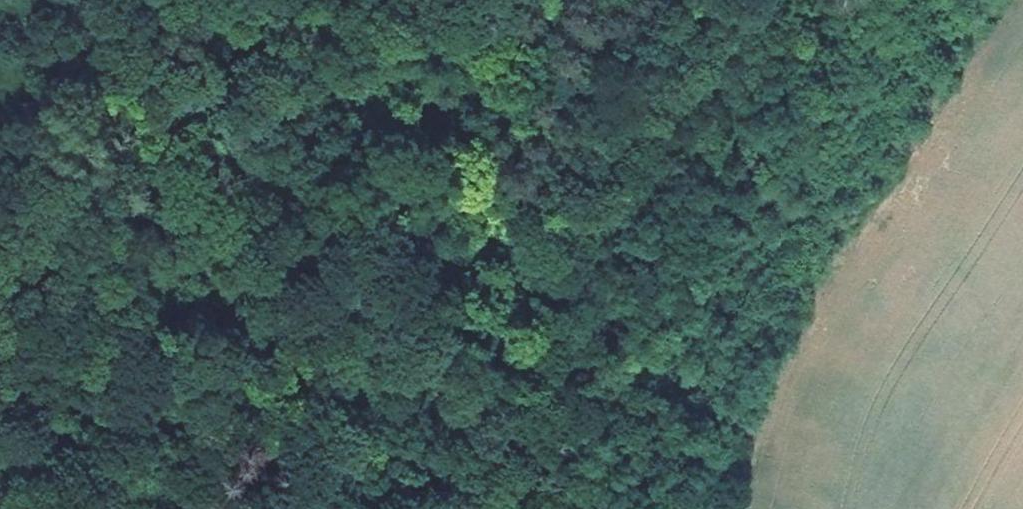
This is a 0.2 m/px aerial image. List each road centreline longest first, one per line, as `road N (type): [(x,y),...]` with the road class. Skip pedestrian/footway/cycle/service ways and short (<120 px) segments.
road 1 (track): [(0,251),(95,25),(117,0)]

